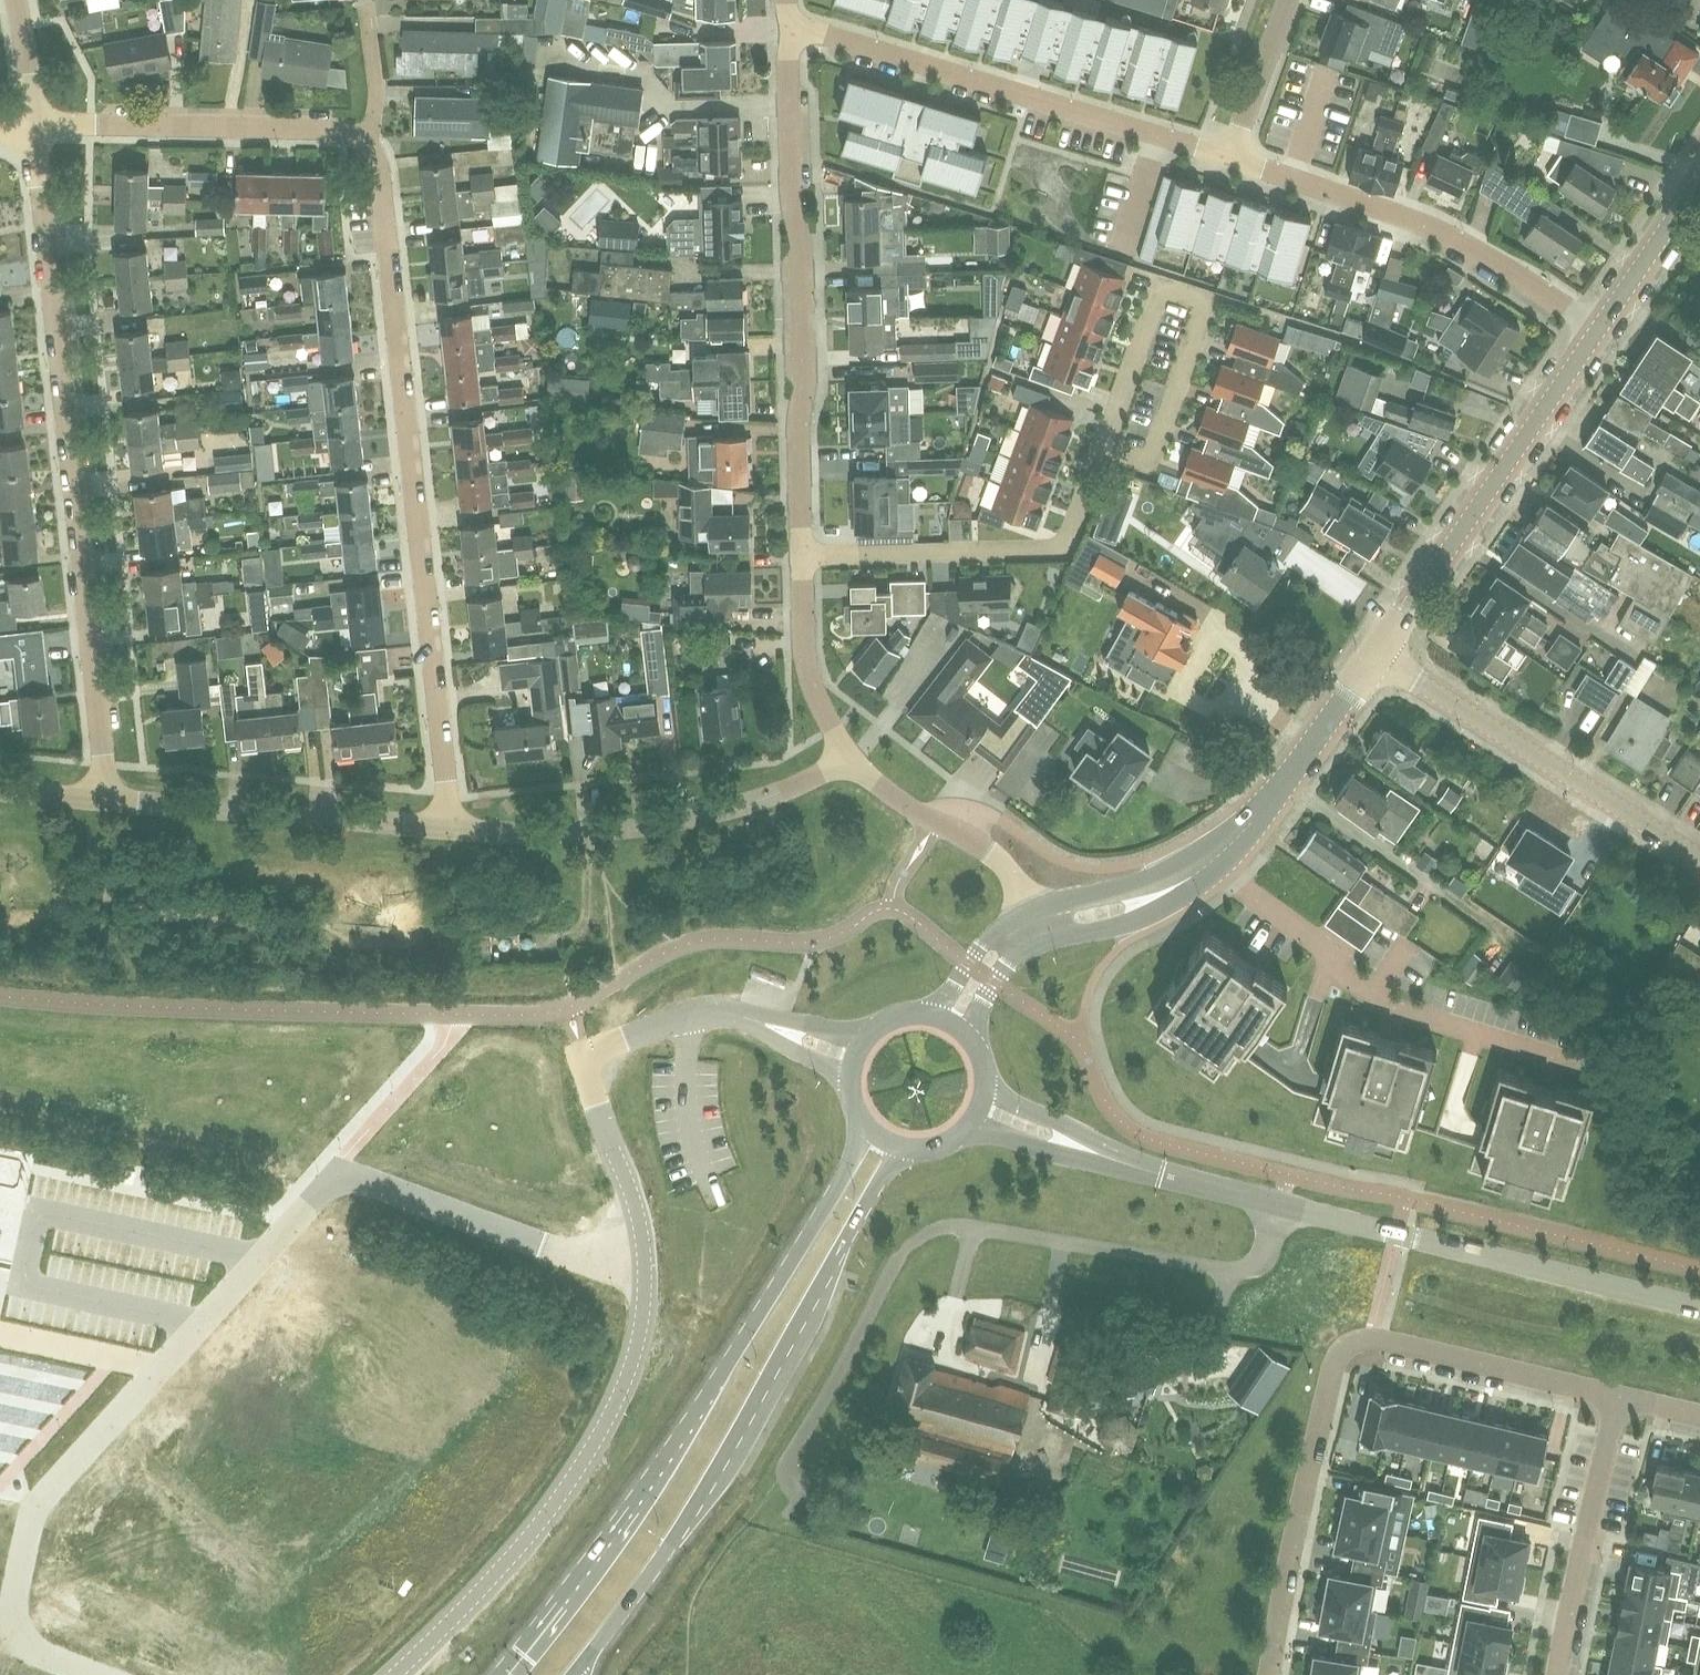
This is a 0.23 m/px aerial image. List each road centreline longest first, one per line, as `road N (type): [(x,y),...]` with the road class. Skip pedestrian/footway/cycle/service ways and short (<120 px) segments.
road 1 (residential): [(446,828),(381,171),(367,143),(340,129),(34,122)]
road 2 (unclassified): [(395,1674),(534,1533),(582,1467),(629,1375),(643,1312),(643,1235),(583,1056)]
road 3 (residential): [(1282,1205),(1248,1274),(967,1228),(927,1235),(907,1248),(783,1477)]
road 4 (residential): [(104,798),(34,122)]
road 5 (tertiary): [(868,1126),(648,1493),(511,1674)]
road 6 (tertiary): [(572,1674),(687,1521),(903,1148)]
road 7 (residential): [(1617,1402),(1371,1338),(1352,1342),(1334,1377),(1311,1470),(1271,1674)]
road 8 (residential): [(790,30),(790,194),(806,375),(797,440),(803,559)]
road 9 (residential): [(1229,159),(790,30)]
road 10 (residential): [(1210,863),(1352,979),(1428,1016),(1600,1070)]
road 11 (residential): [(1282,1205),(1699,1308)]
road 12 (residential): [(847,762),(756,805),(673,823),(587,834),(446,828)]
road 13 (residential): [(1601,329),(1411,218),(1229,159)]
road 14 (residential): [(1109,444),(1163,282),(1213,296),(1151,459)]
road 15 (tertiary): [(1377,654),(1601,329)]
road 16 (residential): [(1699,856),(1377,654)]
road 17 (residential): [(803,559),(1064,551),(1109,444)]
road 18 (residential): [(446,828),(104,798)]
road 19 (residential): [(1617,1402),(1561,1674)]
road 20 (tertiary): [(1210,863),(1285,782),(1377,654)]
road 21 (residential): [(1042,905),(1016,873),(847,762)]
road 22 (residential): [(803,559),(813,689),(847,762)]
road 23 (unclassified): [(779,1029),(728,1016),(690,1018),(583,1056)]
road 24 (residential): [(1160,1173),(989,1085)]
road 25 (residential): [(975,1123),(1160,1173)]
road 26 (tertiary): [(1601,329),(1699,182)]
road 27 (tertiary): [(1055,939),(1150,910),(1210,863)]
road 28 (tertiary): [(1210,863),(1042,905)]
road 29 (residential): [(1229,159),(1288,0)]
road 30 (tertiary): [(1042,905),(989,938),(935,1015)]
road 31 (tertiary): [(962,1028),(990,981),(1055,939)]
road 32 (residential): [(1160,1173),(1282,1205)]
road 33 (residential): [(34,122),(16,0)]

